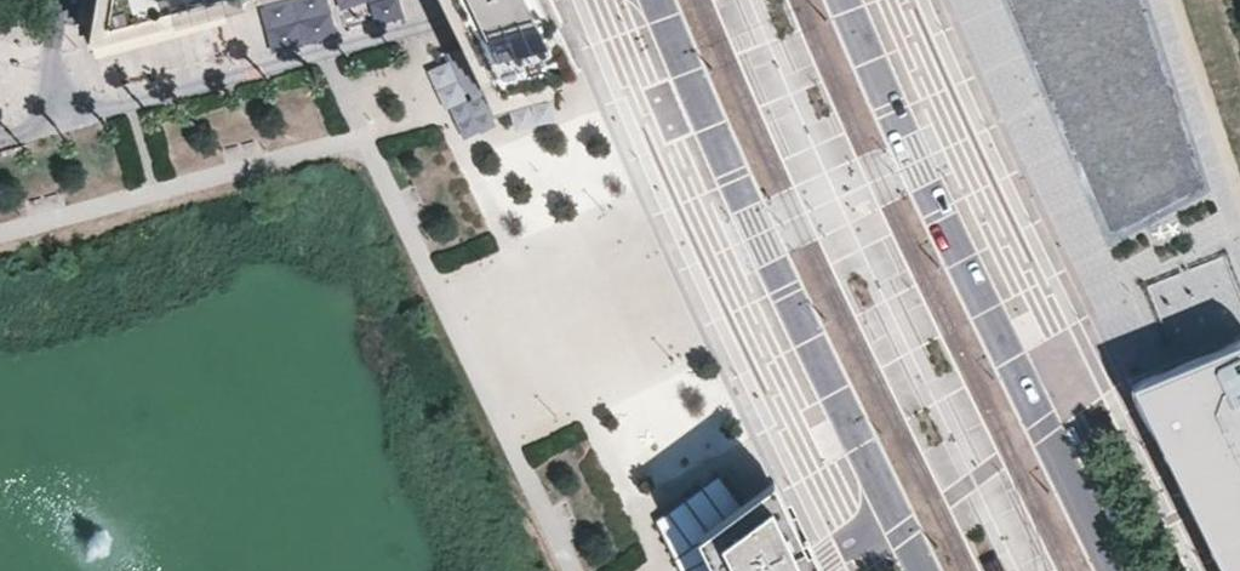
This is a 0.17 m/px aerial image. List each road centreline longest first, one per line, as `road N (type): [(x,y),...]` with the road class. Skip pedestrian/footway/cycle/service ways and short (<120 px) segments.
road 1 (primary): [(1113,570),(846,0)]
road 2 (primary): [(661,0),(794,303),(899,512)]
road 3 (residential): [(524,0),(47,127)]
road 4 (residential): [(47,127),(64,0)]

